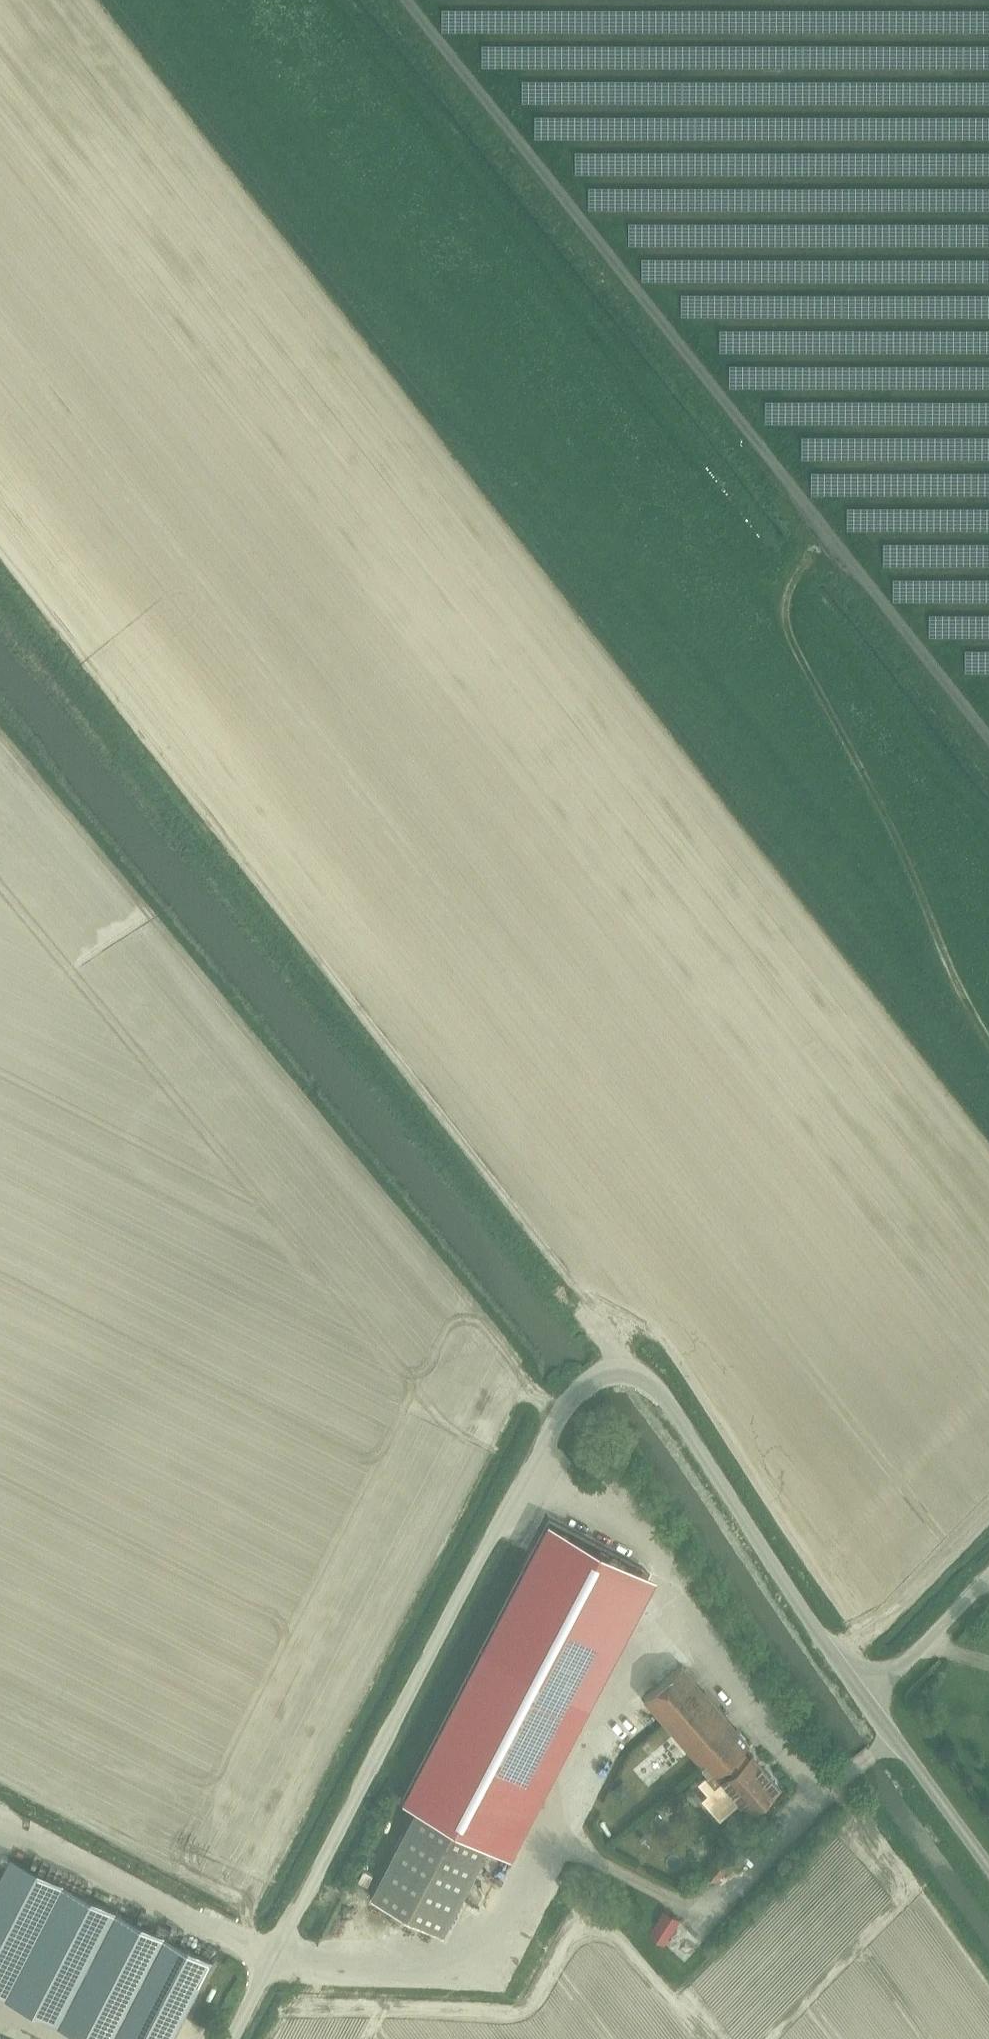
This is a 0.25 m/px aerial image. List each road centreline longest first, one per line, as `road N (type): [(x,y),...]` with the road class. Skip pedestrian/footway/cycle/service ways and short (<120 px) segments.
road 1 (unclassified): [(232,2038),(480,1560),(565,1410),(593,1380),(632,1375),(668,1402),(866,1698)]
road 2 (track): [(302,0),(778,605)]
road 3 (track): [(988,1040),(955,982),(913,869),(778,605),(816,548)]
road 4 (unclassified): [(988,1867),(866,1698)]
road 5 (unclassified): [(866,1698),(988,1576)]

